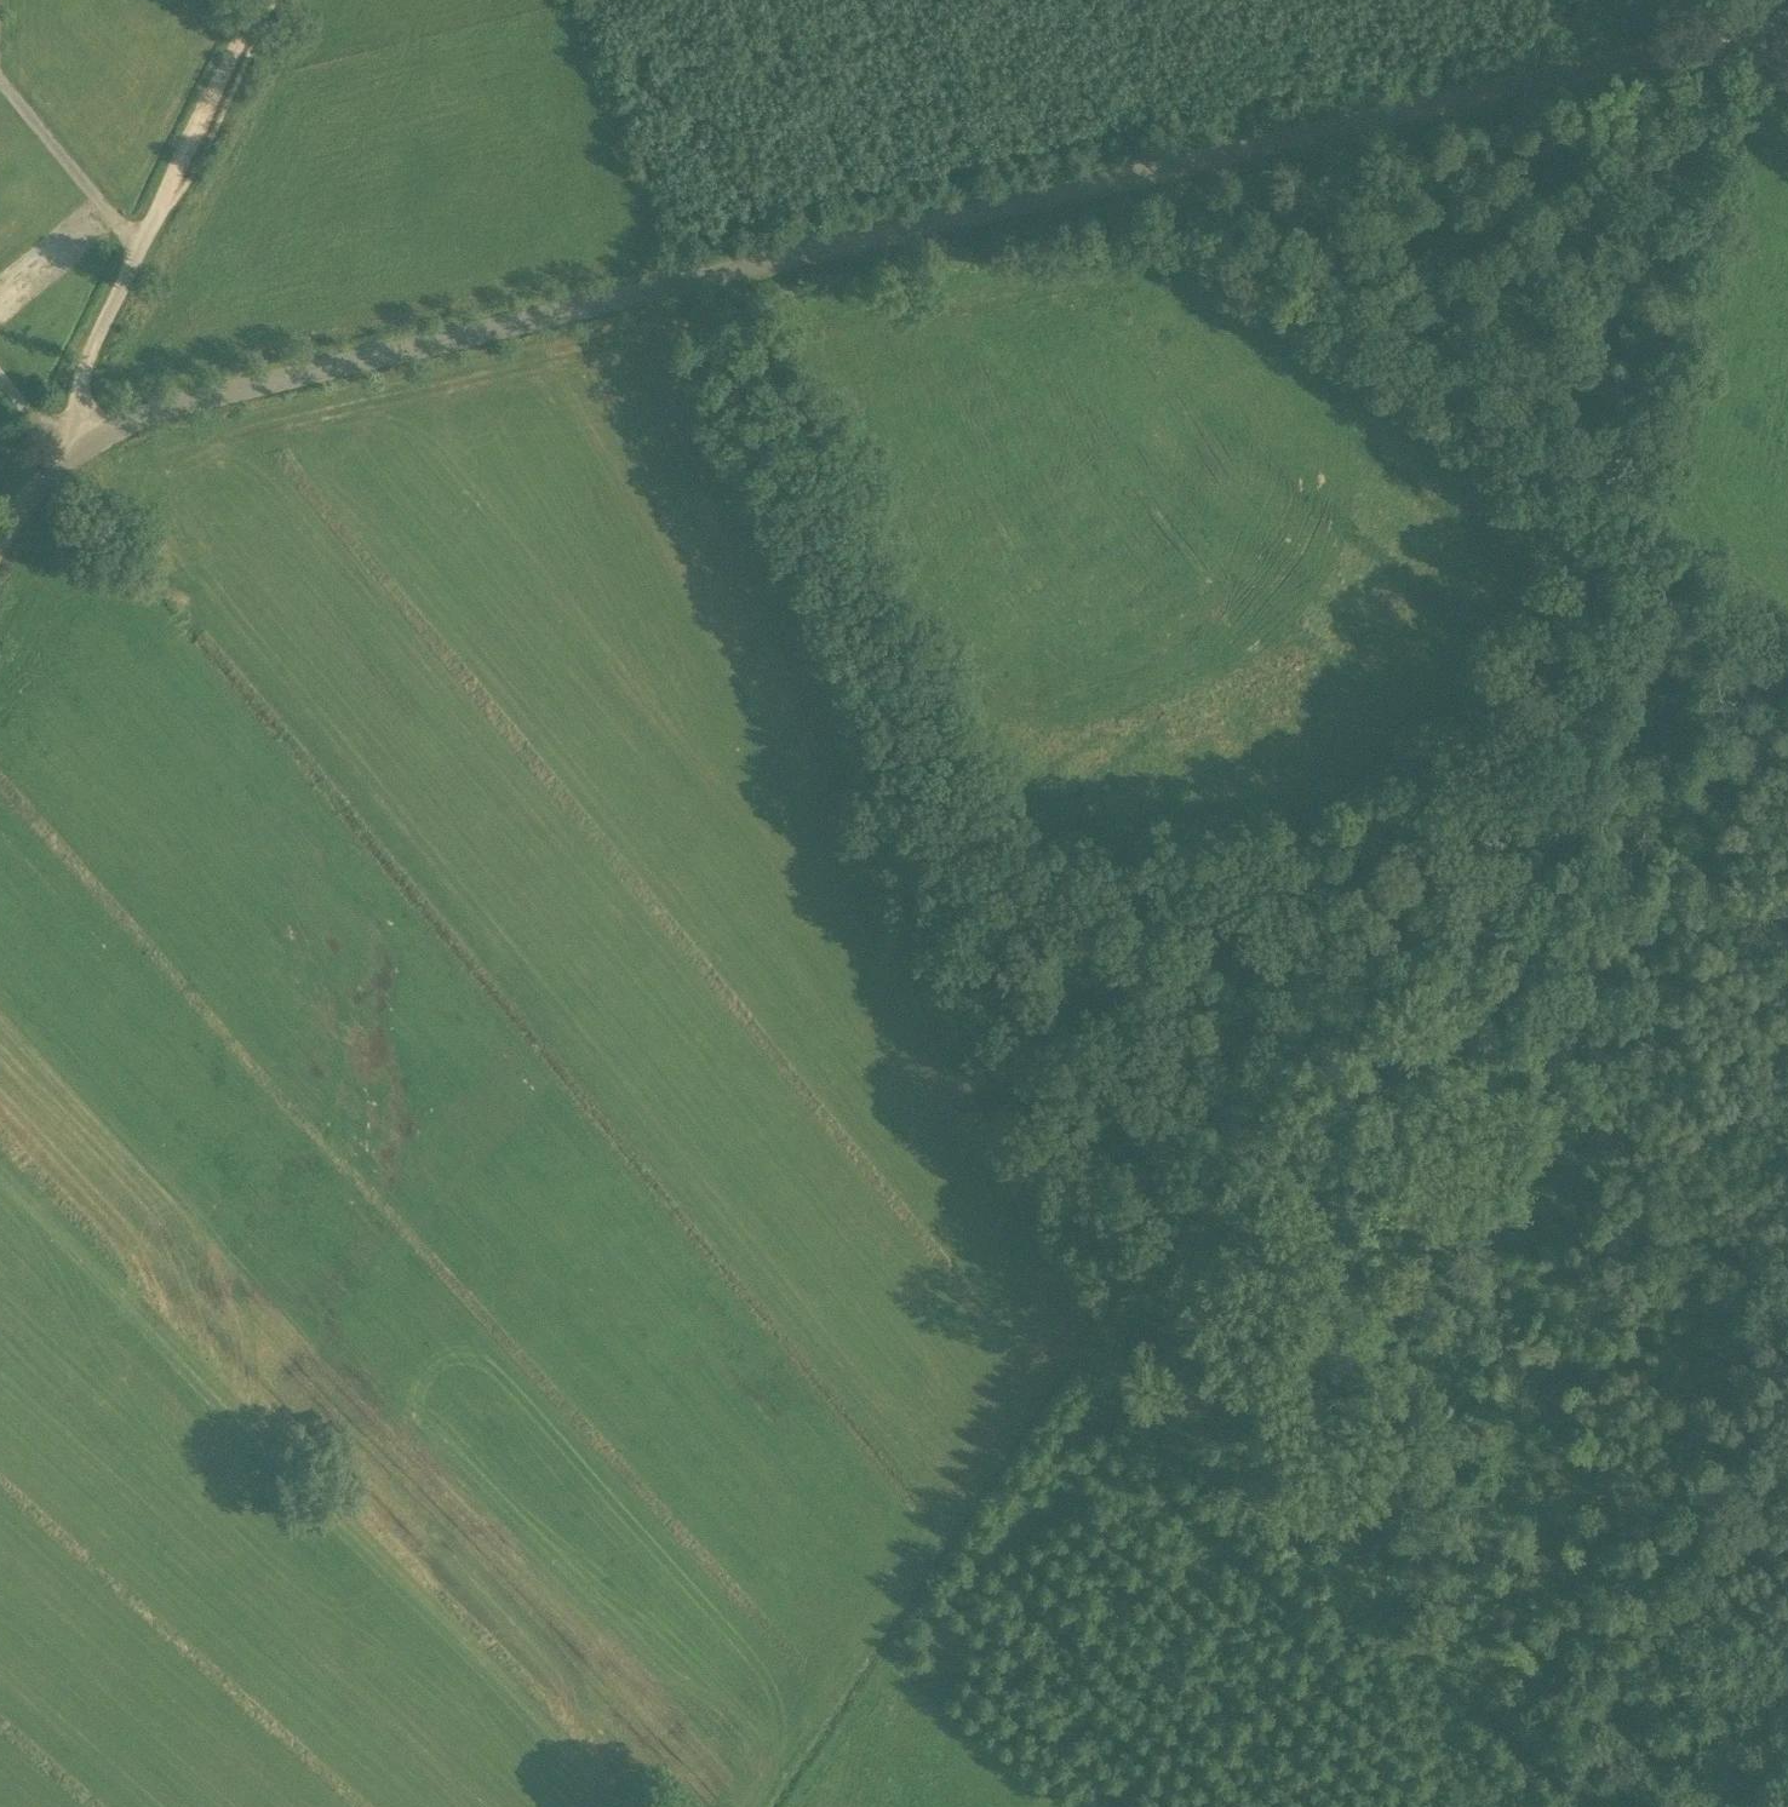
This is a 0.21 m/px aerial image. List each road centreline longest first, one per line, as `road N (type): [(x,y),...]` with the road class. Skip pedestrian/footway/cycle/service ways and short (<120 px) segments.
road 1 (tertiary): [(1787,61),(1713,36),(187,401),(78,444)]
road 2 (unclassified): [(78,444),(79,389),(93,347),(158,212)]
road 3 (track): [(158,212),(261,0)]
road 4 (tertiary): [(0,540),(78,444)]

